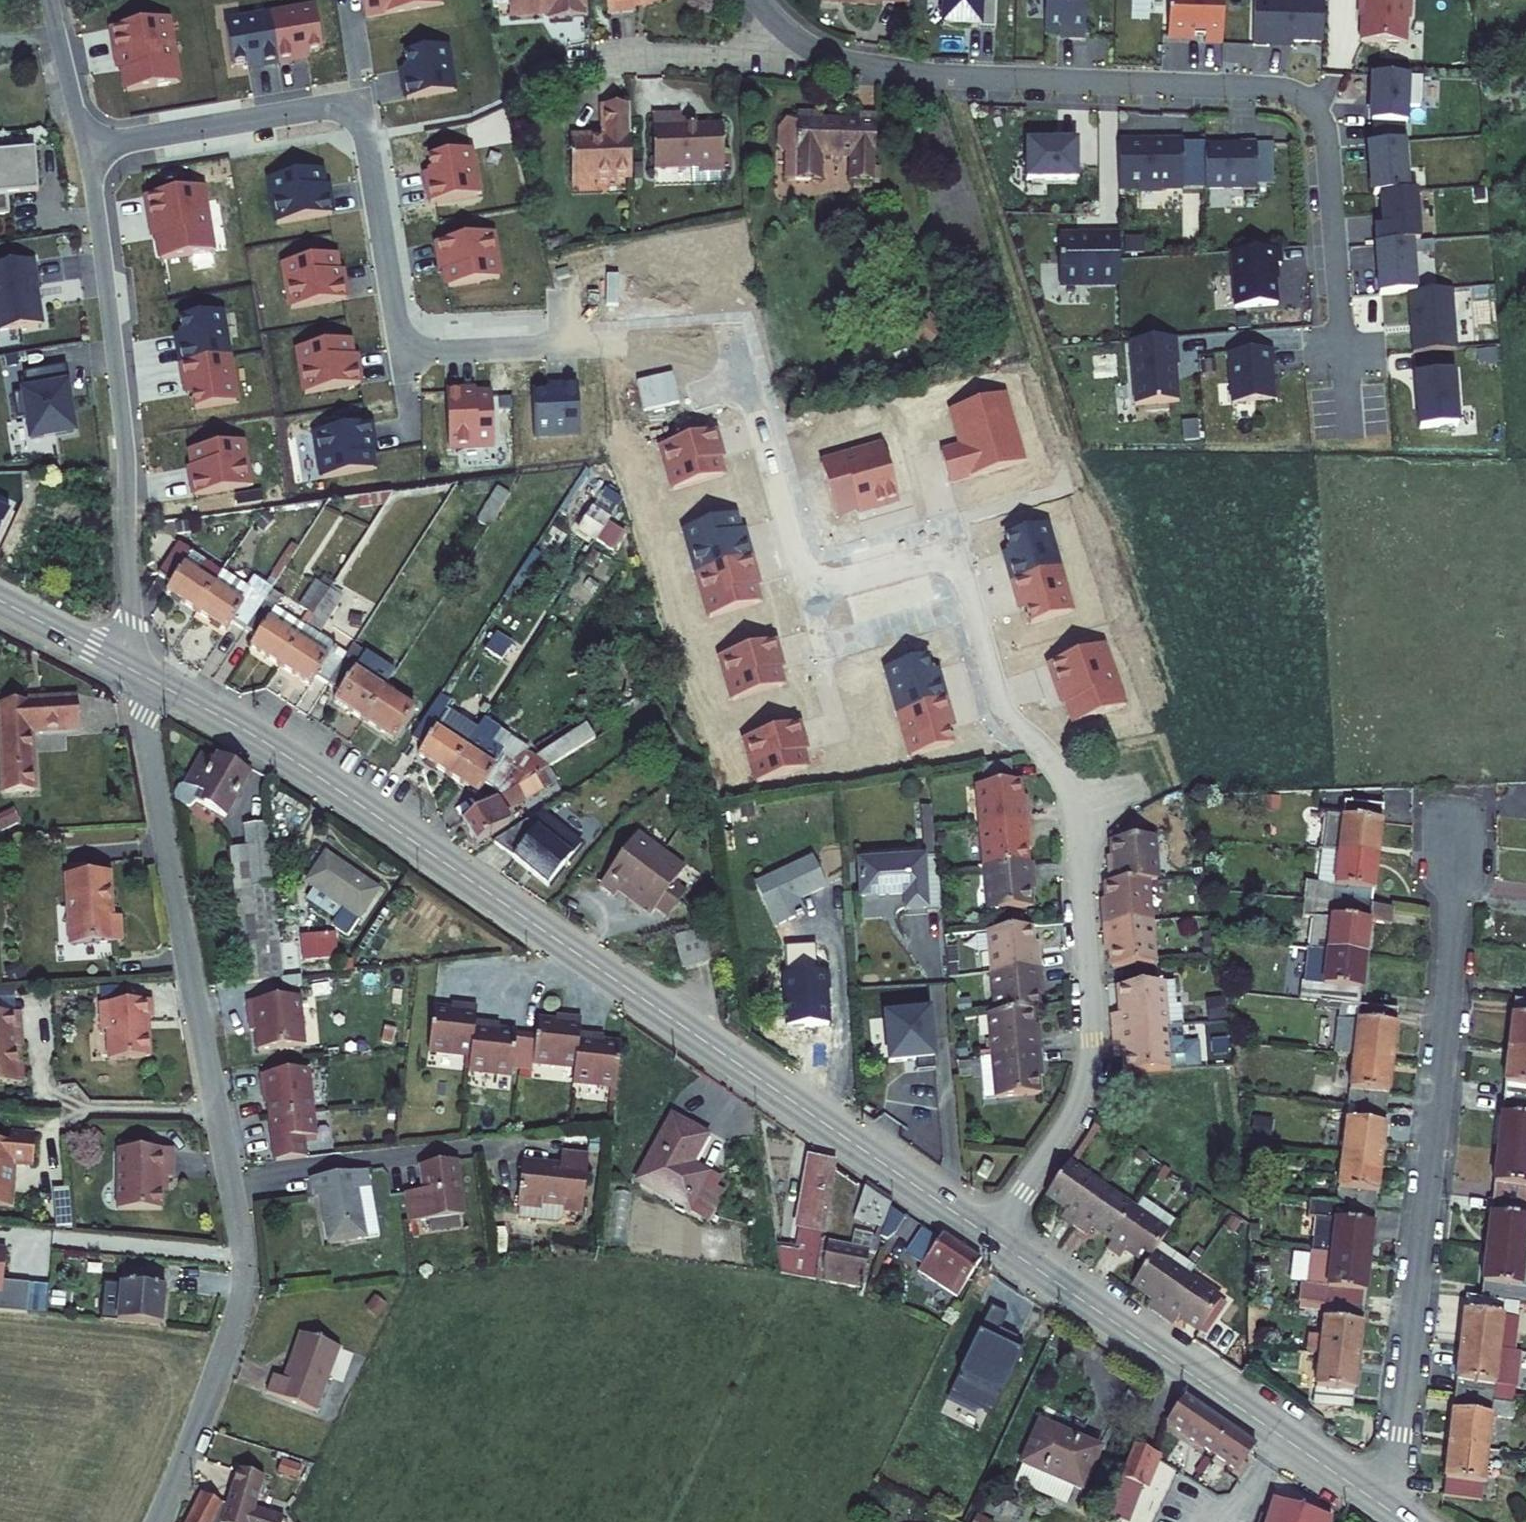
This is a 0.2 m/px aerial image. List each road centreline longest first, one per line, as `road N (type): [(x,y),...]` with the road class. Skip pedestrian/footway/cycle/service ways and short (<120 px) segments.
road 1 (residential): [(733,331),(808,591),(959,550),(1003,704),(1058,764),(1077,799),(1092,1023),(1086,1087),(1074,1120),(993,1238)]
road 2 (tertiary): [(993,1238),(332,785),(136,671)]
road 3 (residential): [(157,1521),(227,1343),(243,1254),(136,671)]
road 4 (residential): [(85,147),(360,101),(407,356),(620,345)]
road 5 (residential): [(923,75),(1267,87),(1310,104),(1328,137),(1350,437)]
road 6 (residential): [(1454,828),(1451,979),(1401,1427),(1376,1501)]
road 7 (residential): [(85,147),(122,403),(136,671)]
road 8 (tertiary): [(1376,1501),(993,1238)]
road 9 (residential): [(790,33),(757,52),(709,57),(646,50),(586,55)]
road 10 (residential): [(923,75),(969,223)]
road 11 (tertiary): [(136,671),(0,600)]
road 12 (residential): [(49,0),(85,147)]
road 13 (residential): [(790,33),(831,56),(923,75)]

